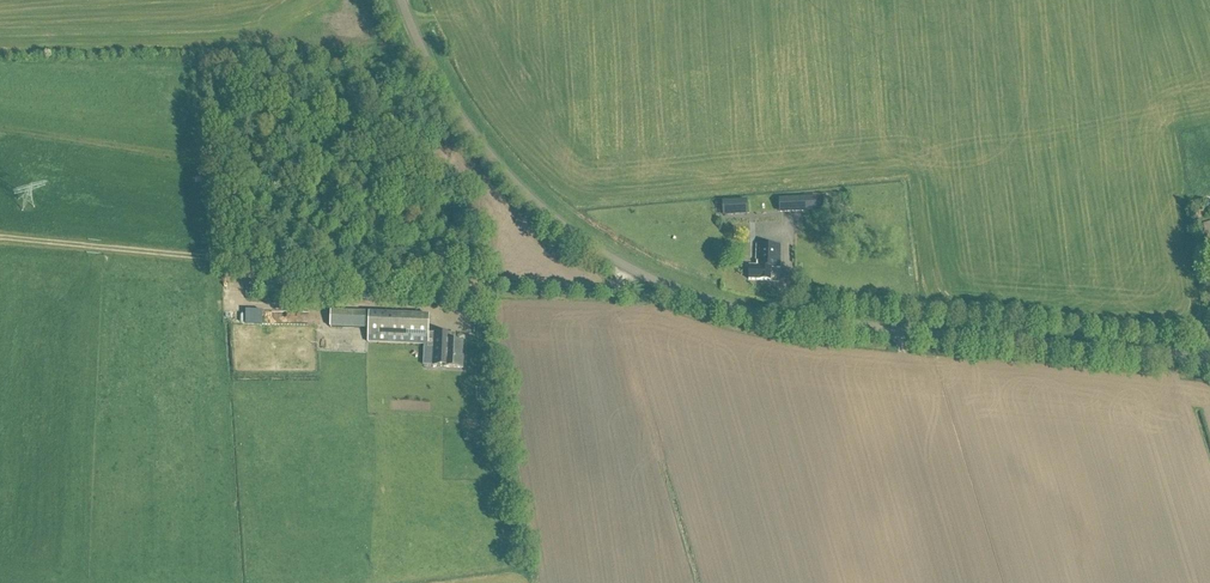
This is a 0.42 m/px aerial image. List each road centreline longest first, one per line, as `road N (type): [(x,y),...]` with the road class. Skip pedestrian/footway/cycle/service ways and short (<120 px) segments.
road 1 (unclassified): [(1209,361),(802,322),(676,291),(563,227),(490,158),(446,98),(400,0)]
road 2 (track): [(631,270),(594,291),(565,291),(0,236)]
road 3 (track): [(422,52),(384,59),(268,52),(212,58),(201,68),(207,141),(195,156),(0,127)]

